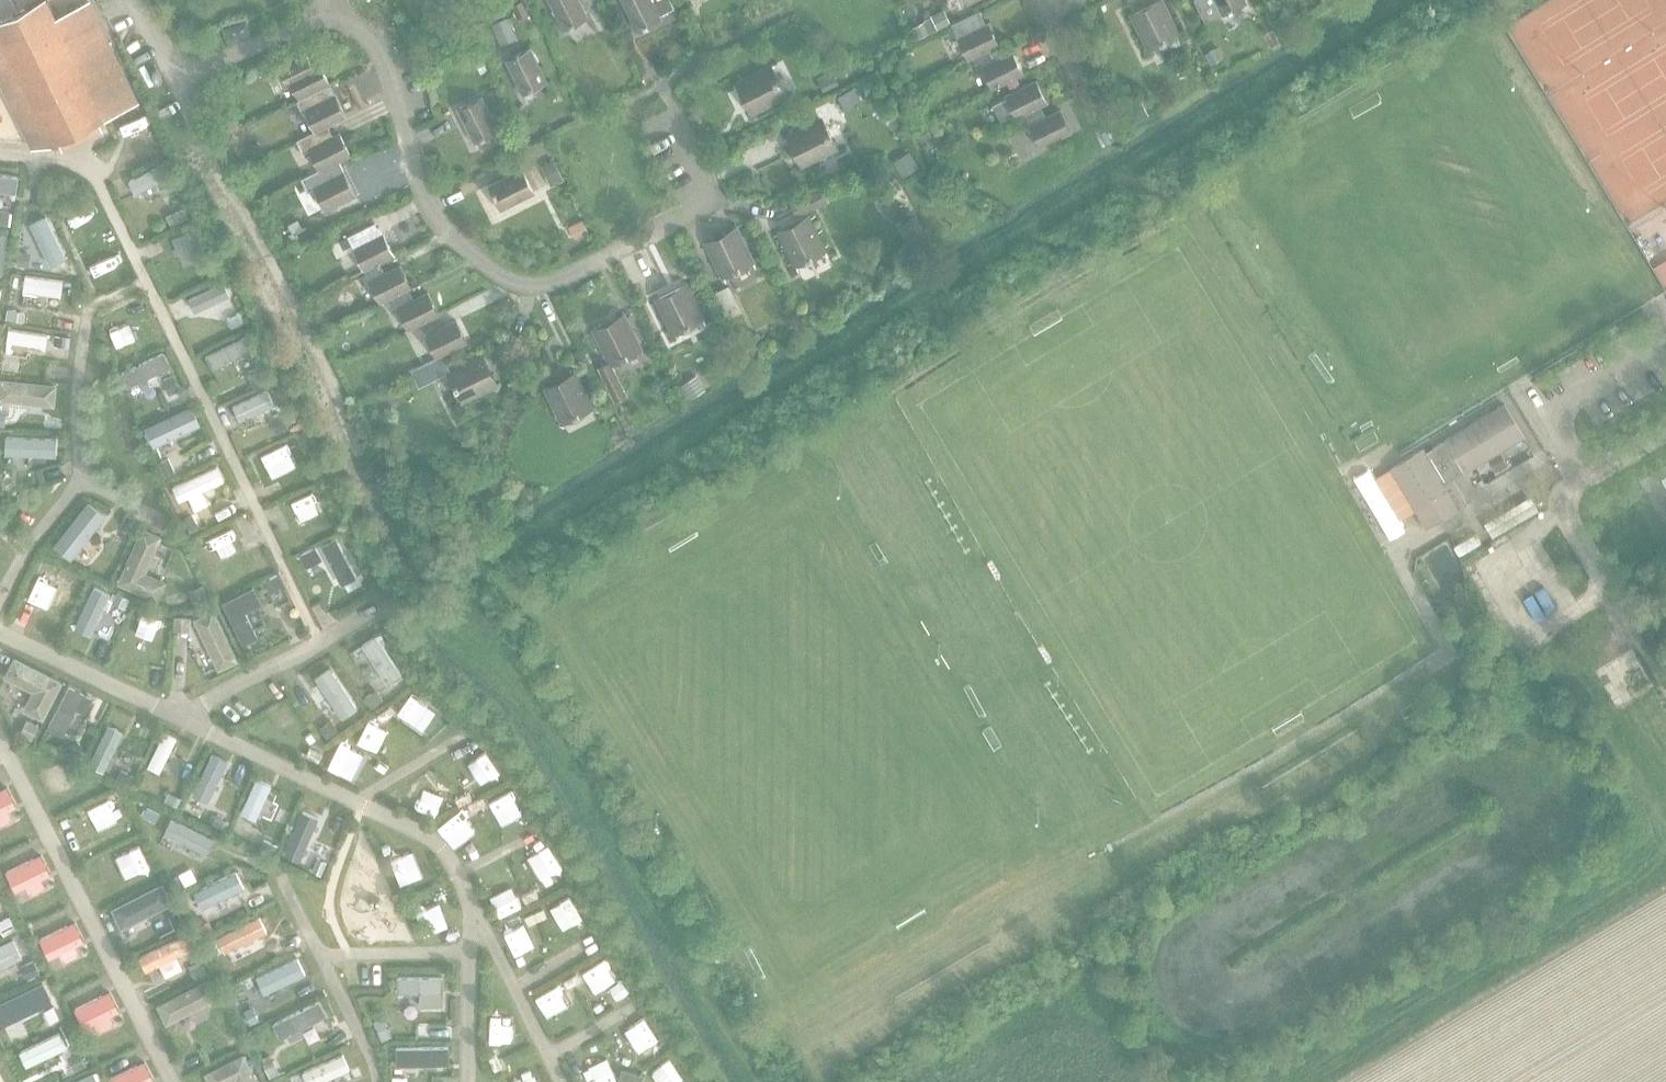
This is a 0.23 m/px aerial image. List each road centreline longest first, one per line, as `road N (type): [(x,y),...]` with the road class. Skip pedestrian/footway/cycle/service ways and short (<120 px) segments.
road 1 (residential): [(1617,601),(1565,505),(1571,485),(1665,428)]

